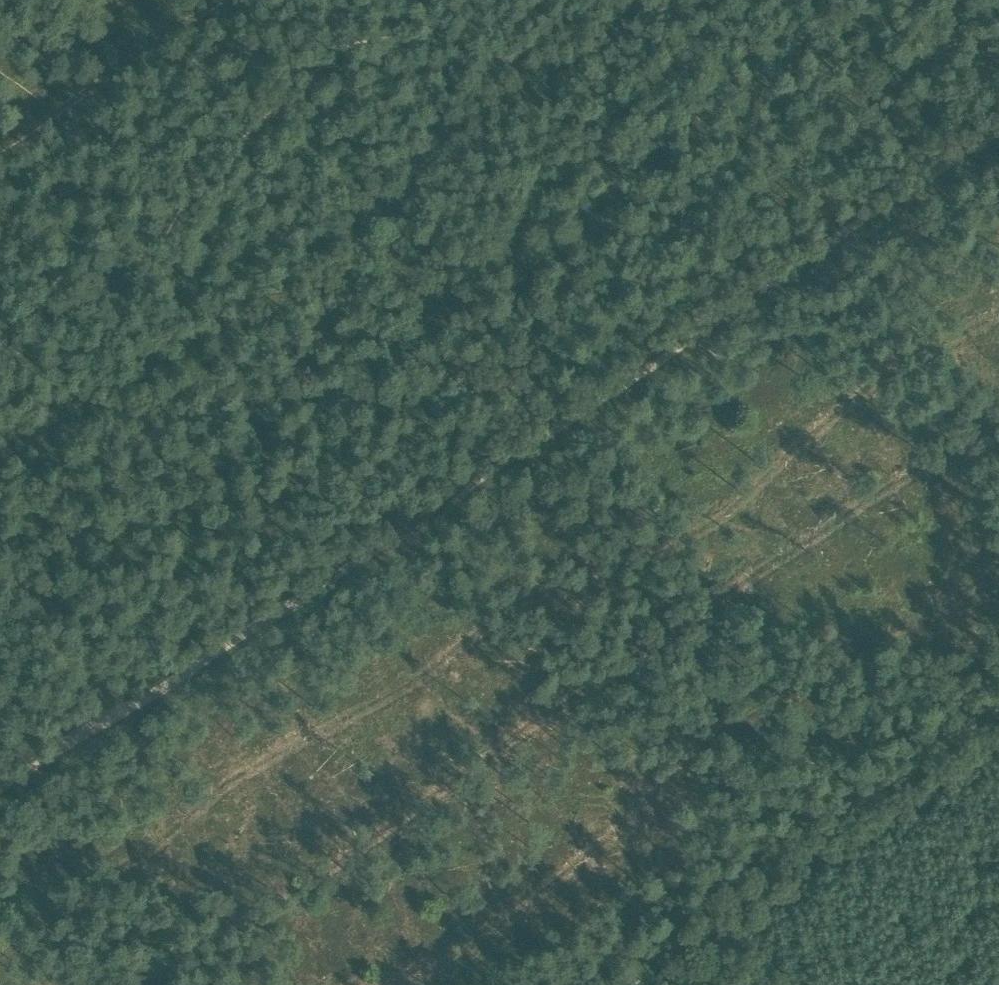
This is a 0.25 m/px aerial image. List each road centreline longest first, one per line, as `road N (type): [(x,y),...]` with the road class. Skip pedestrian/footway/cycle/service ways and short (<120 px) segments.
road 1 (track): [(998,119),(0,779)]
road 2 (track): [(629,984),(998,710)]
road 3 (track): [(211,0),(0,142)]
road 4 (track): [(0,543),(110,706)]

